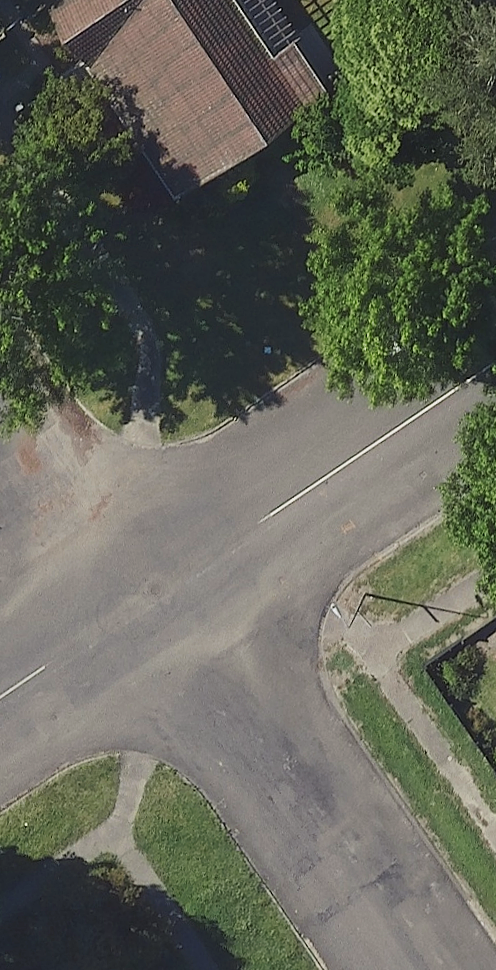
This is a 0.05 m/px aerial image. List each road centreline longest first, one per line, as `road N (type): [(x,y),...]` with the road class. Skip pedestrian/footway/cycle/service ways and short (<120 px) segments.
road 1 (residential): [(418,969),(162,593)]
road 2 (residential): [(162,593),(495,361)]
road 3 (residential): [(0,350),(82,486),(162,593)]
road 4 (residential): [(0,697),(162,593)]

